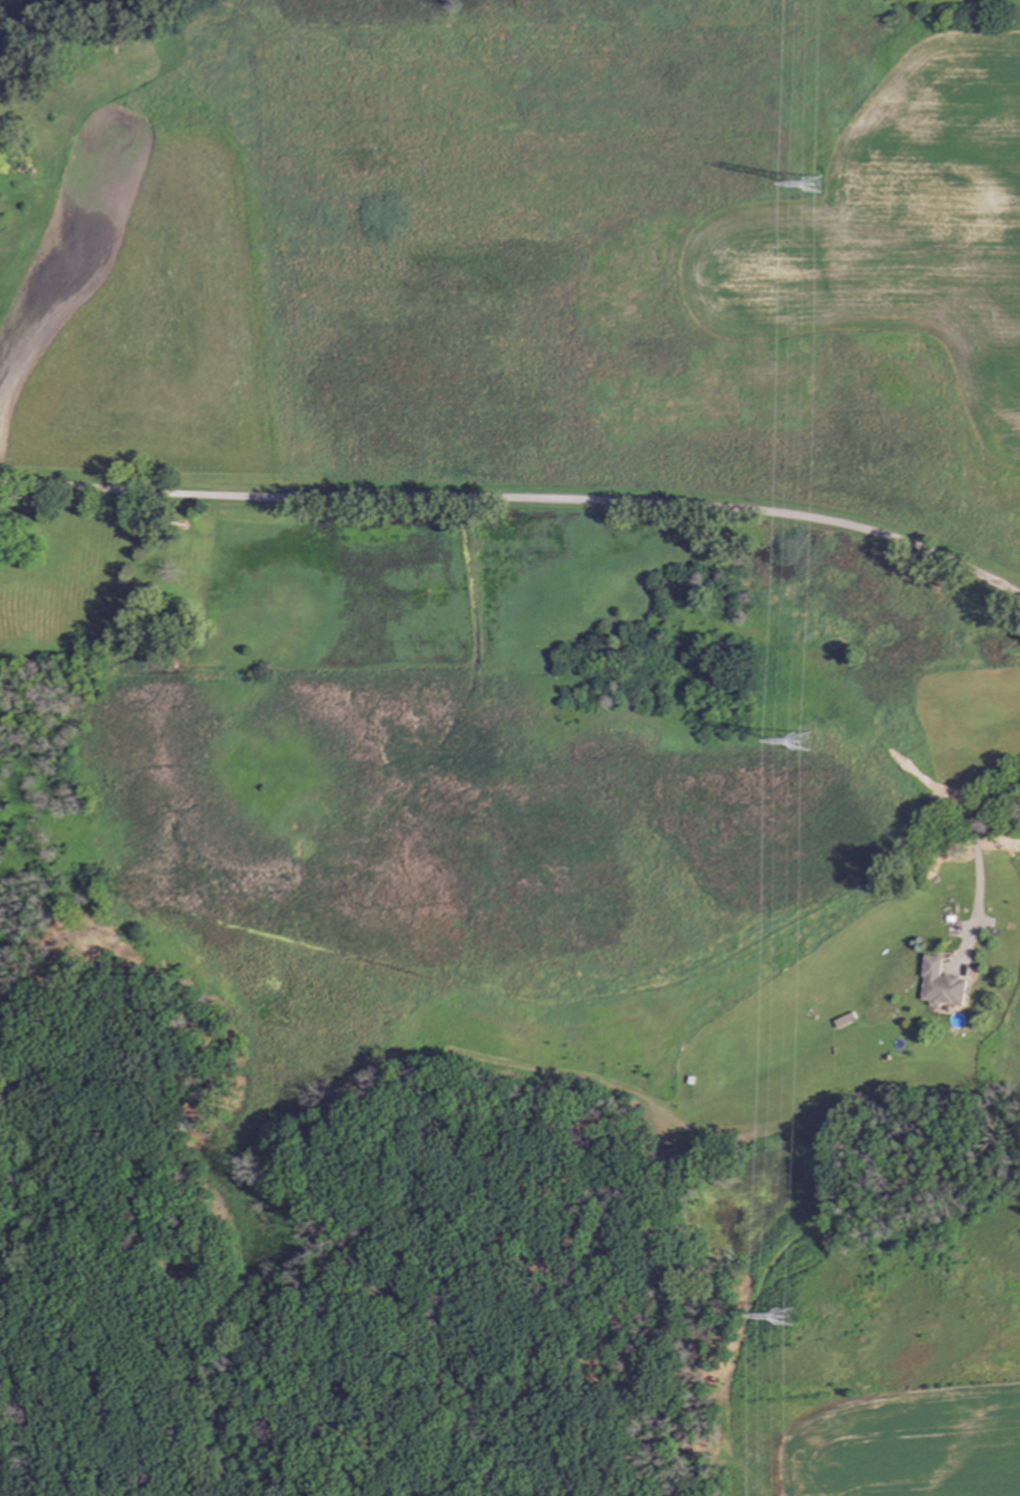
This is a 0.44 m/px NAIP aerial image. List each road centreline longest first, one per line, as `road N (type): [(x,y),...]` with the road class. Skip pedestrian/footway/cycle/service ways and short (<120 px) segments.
road 1 (residential): [(1019,600),(924,551),(809,516),(554,503),(231,501),(0,485)]

